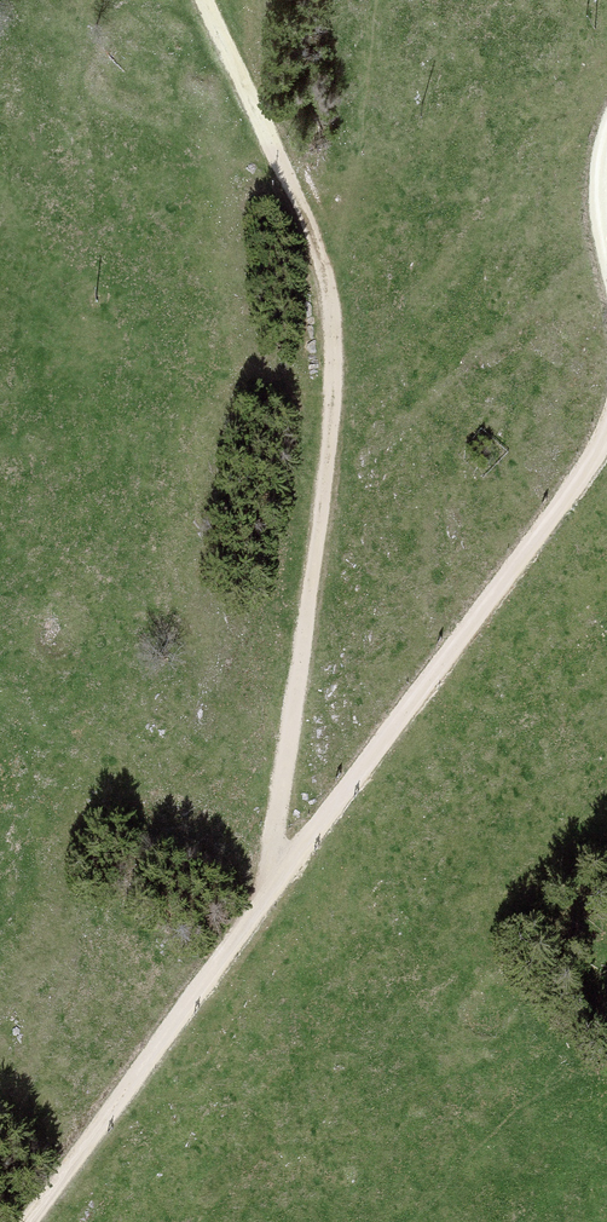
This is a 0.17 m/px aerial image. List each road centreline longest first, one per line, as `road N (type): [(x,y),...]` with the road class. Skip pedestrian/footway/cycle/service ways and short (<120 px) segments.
road 1 (track): [(203,0),(322,268),(332,411),(267,903)]
road 2 (track): [(606,434),(267,903)]
road 3 (track): [(267,903),(26,1221)]

